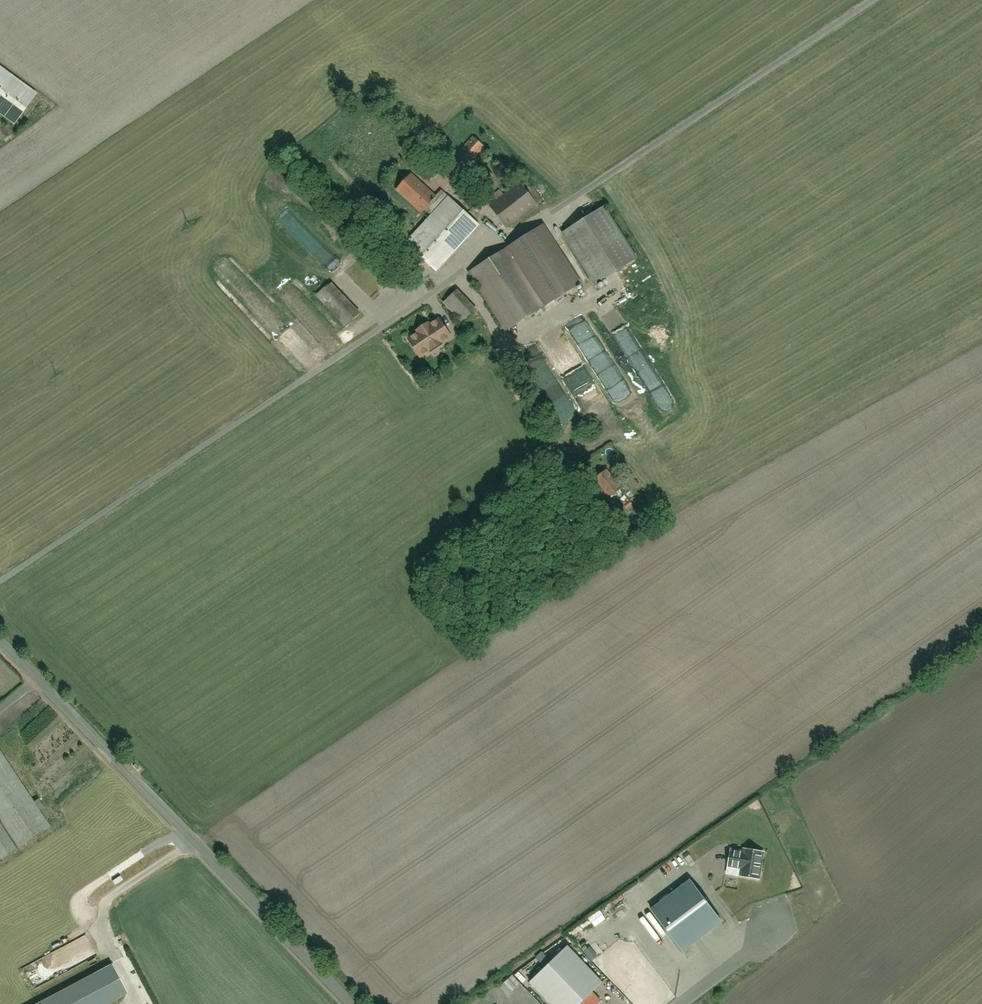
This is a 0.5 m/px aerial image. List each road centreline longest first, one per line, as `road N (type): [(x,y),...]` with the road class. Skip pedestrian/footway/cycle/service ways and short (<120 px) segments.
road 1 (residential): [(353,1003),(0,643)]
road 2 (residential): [(681,1003),(780,930)]

